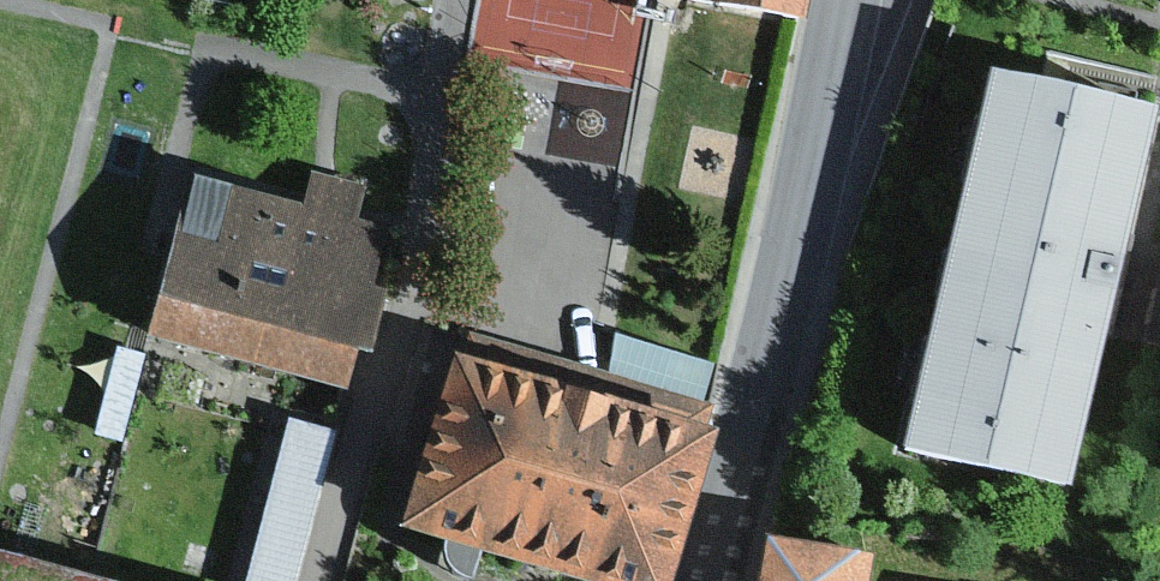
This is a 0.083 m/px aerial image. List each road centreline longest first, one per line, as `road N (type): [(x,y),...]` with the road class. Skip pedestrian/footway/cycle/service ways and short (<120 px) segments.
road 1 (primary): [(707,580),(782,303),(843,0)]

